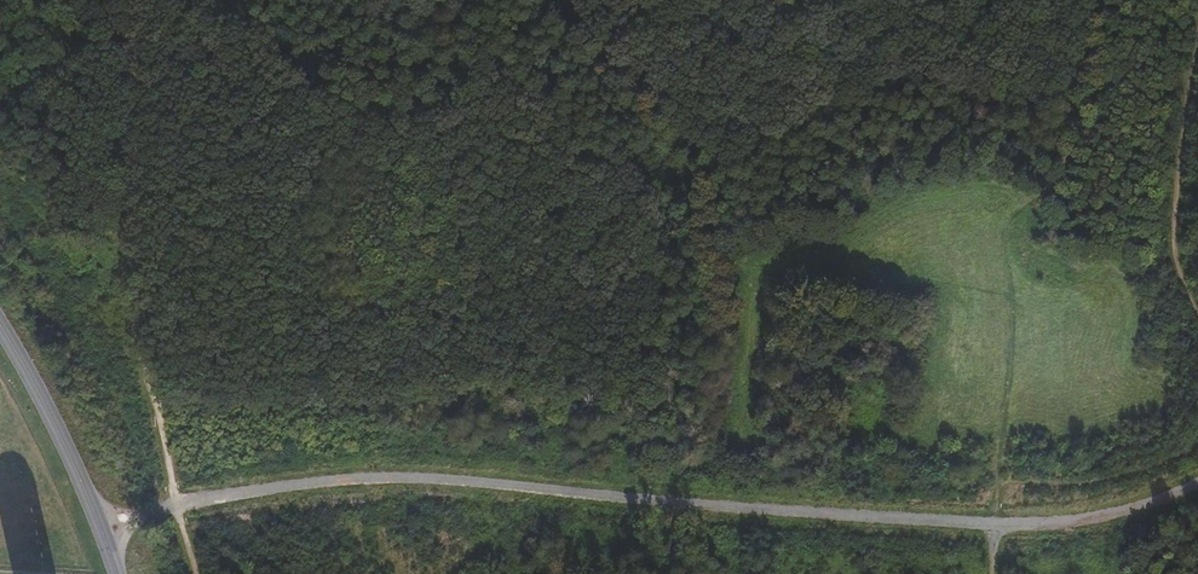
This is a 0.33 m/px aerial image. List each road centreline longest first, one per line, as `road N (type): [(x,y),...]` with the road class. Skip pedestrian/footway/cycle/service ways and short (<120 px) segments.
road 1 (unclassified): [(100,525),(194,501),(403,477),(951,522),(1075,521),(1144,506),(1197,480)]
road 2 (track): [(139,0),(142,319),(176,476),(171,504),(195,573)]
road 3 (track): [(1197,312),(1174,239),(1197,40)]
road 4 (unclassified): [(100,525),(42,392),(0,319)]

